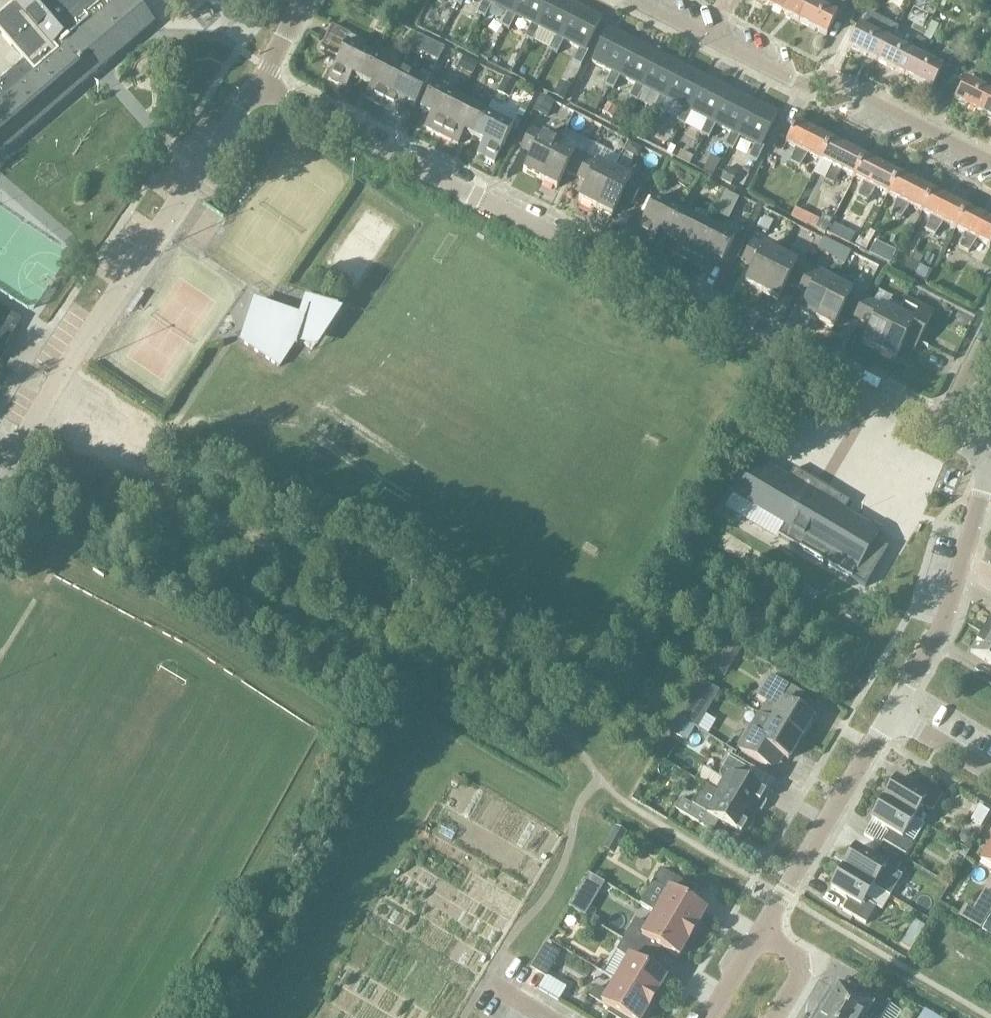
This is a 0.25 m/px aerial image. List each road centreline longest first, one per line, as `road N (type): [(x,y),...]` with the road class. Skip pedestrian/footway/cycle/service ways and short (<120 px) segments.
road 1 (residential): [(938,431),(257,85)]
road 2 (residential): [(11,461),(75,352),(257,85)]
road 3 (residential): [(990,161),(830,81),(809,87),(635,0)]
road 4 (residential): [(890,714),(942,626),(990,459)]
road 5 (residential): [(759,934),(890,714)]

